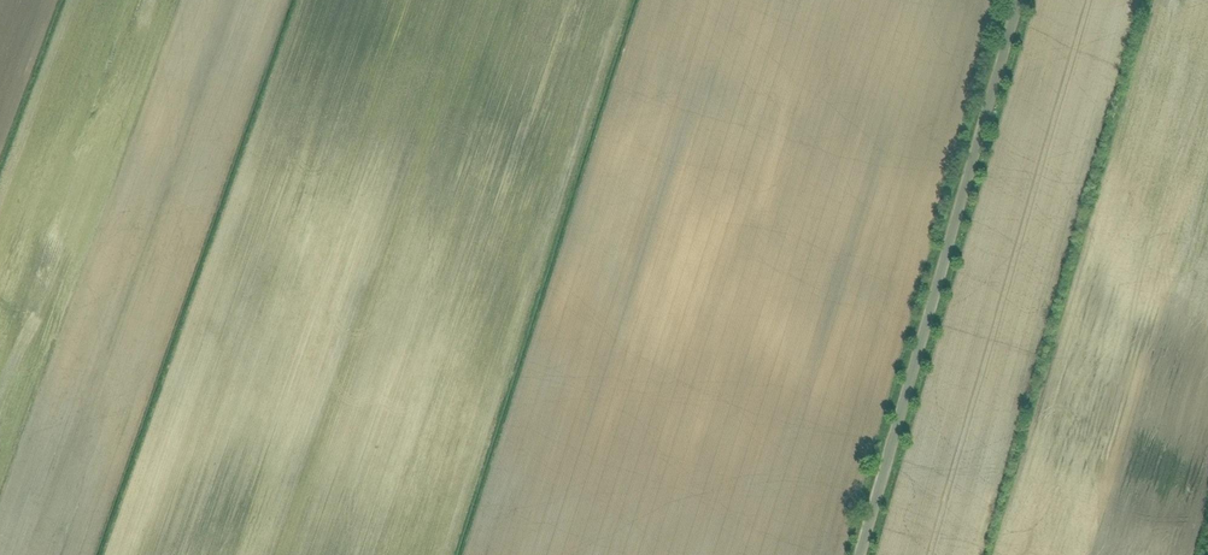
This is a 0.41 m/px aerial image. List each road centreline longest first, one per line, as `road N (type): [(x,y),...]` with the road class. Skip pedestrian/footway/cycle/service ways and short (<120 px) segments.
road 1 (unclassified): [(857,554),(1018,0)]

